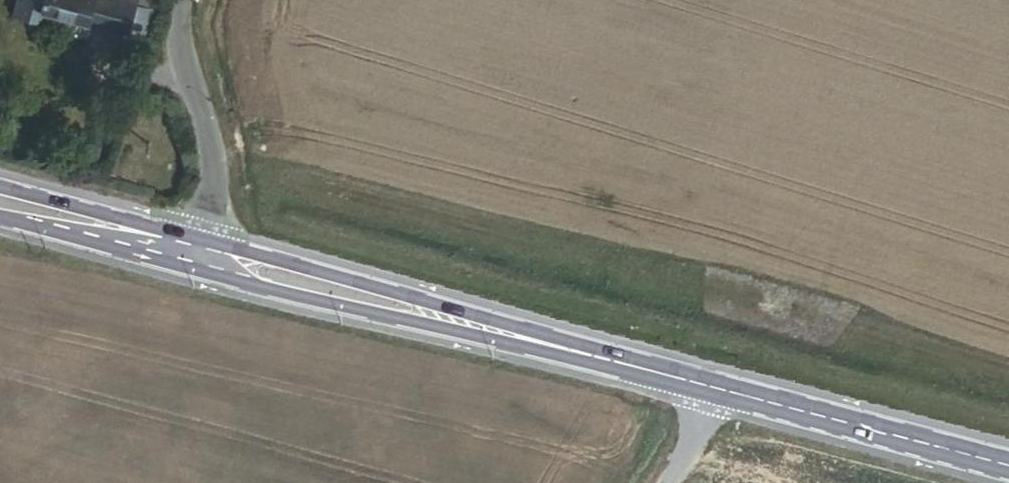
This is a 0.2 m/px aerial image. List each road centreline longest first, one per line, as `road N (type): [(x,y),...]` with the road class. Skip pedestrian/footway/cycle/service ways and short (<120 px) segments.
road 1 (secondary): [(726,392),(211,263)]
road 2 (secondary): [(1008,466),(726,392)]
road 3 (unclassified): [(184,0),(176,35),(215,175),(211,263)]
road 4 (secondary): [(211,263),(0,206)]

